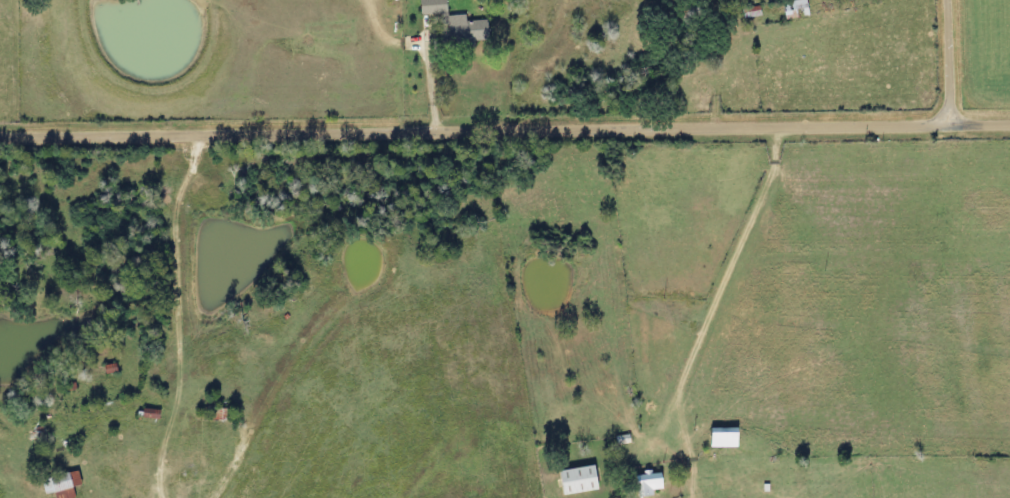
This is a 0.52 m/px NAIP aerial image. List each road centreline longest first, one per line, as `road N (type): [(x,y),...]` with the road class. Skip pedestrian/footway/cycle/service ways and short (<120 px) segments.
road 1 (residential): [(0,140),(948,128)]
road 2 (residential): [(774,130),(768,177),(663,454)]
road 3 (residential): [(211,137),(212,119),(150,33),(80,0)]
road 4 (residential): [(948,128),(946,0)]

